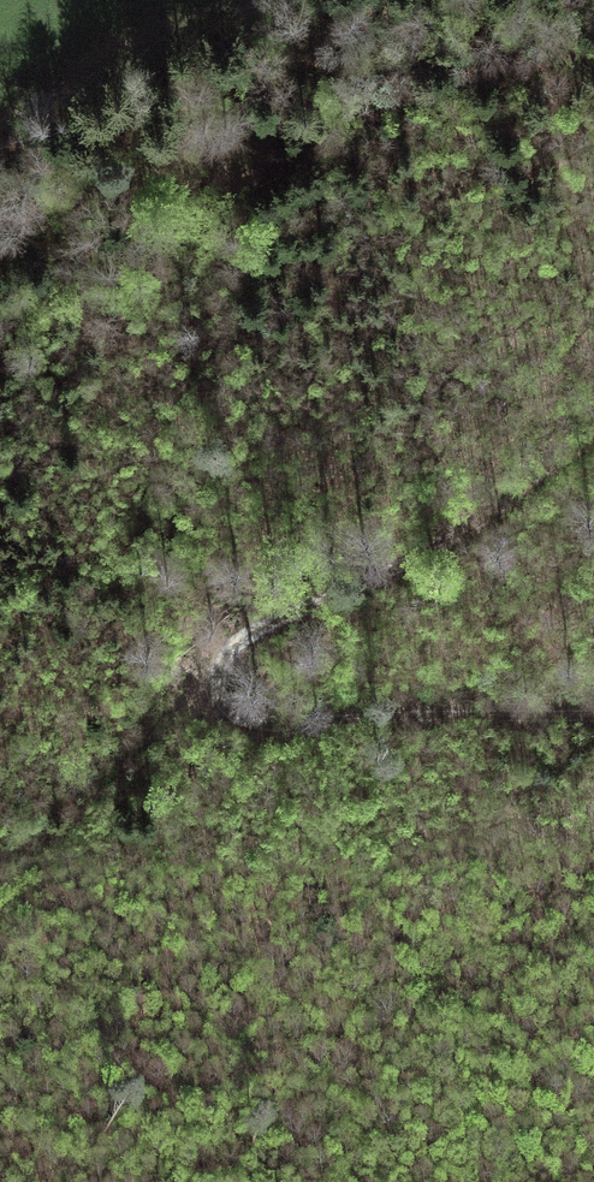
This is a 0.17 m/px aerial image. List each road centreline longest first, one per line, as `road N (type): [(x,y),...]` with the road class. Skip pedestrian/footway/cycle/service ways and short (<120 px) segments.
road 1 (track): [(593,437),(443,547),(248,638),(228,654),(214,685),(227,714),(242,721),(593,714)]
road 2 (track): [(0,201),(243,176),(309,153),(443,85),(593,48)]
road 3 (track): [(0,884),(214,685)]

